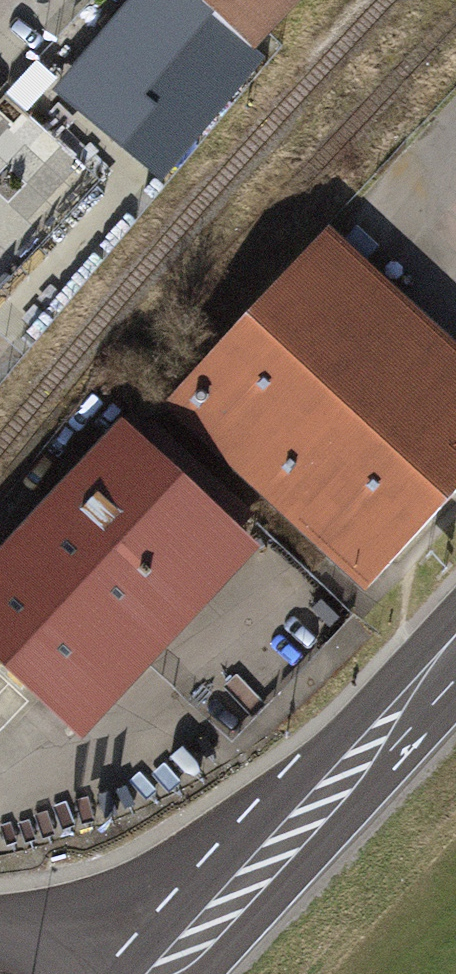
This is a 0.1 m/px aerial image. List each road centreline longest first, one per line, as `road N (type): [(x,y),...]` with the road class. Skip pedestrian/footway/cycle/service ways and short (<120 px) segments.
road 1 (primary): [(455,640),(153,973)]

